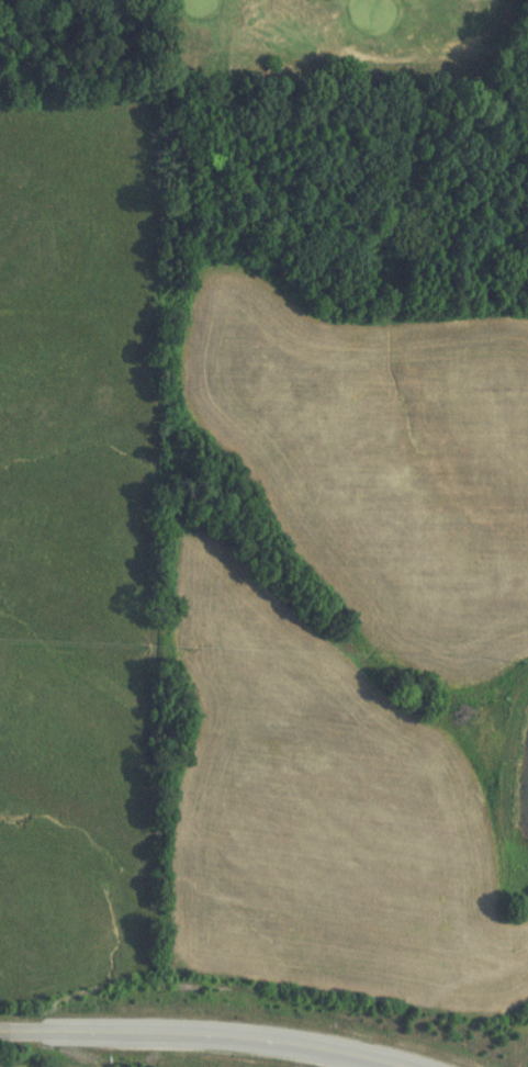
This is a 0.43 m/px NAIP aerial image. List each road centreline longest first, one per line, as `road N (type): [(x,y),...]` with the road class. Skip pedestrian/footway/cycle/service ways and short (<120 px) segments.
road 1 (secondary): [(0,1030),(233,1035),(398,1066)]

